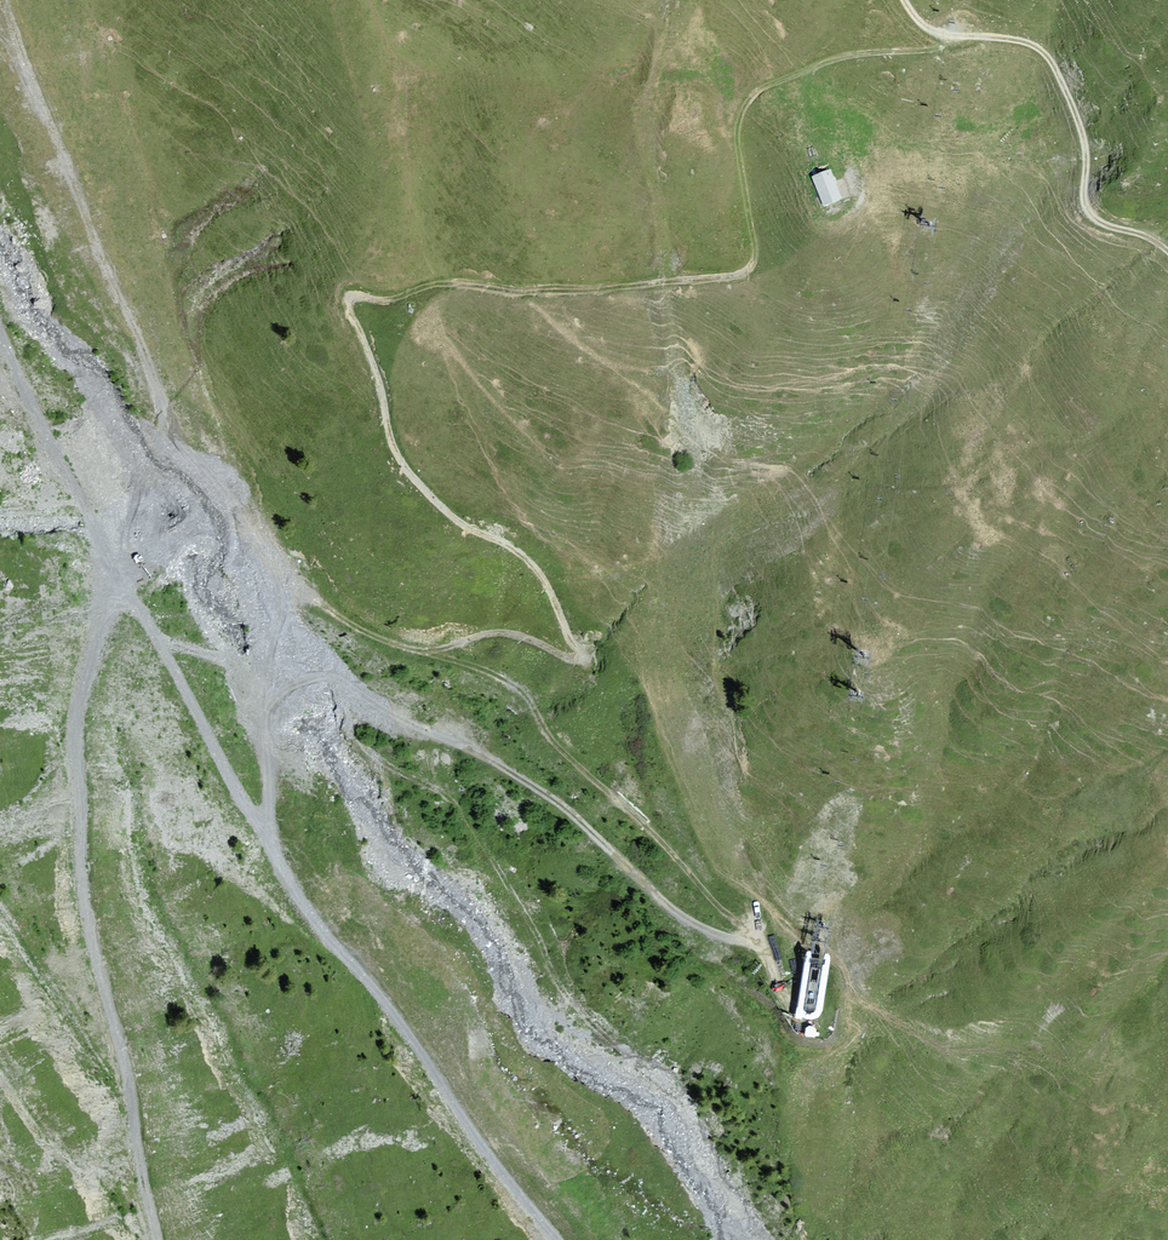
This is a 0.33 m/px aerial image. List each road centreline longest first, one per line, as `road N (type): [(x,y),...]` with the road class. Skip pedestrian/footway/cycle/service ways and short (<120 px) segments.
road 1 (track): [(441,657),(470,638),(503,633),(573,662),(581,657),(526,559),(456,520),(397,456),(348,301),(387,301),(443,284),(577,290),(744,273),(755,251),(737,136),(752,97),(835,59),(934,51),(942,41)]
road 2 (track): [(214,519),(334,620),(523,693),(560,750),(648,826),(724,918),(754,942)]
road 3 (track): [(151,1239),(93,942),(75,783),(83,677),(124,590)]
road 4 (track): [(3,0),(83,213),(214,519)]
road 5 (track): [(754,942),(721,944),(691,934),(555,809),(466,747),(311,694)]
road 6 (track): [(263,844),(302,910),(378,991),(468,1136),(562,1239)]
road 7 (track): [(1167,252),(1091,215),(1082,129),(1048,56),(1013,39),(942,41),(917,26),(900,0)]
road 8 (track): [(124,590),(263,844)]
road 9 (track): [(0,335),(124,590)]
road 10 (track): [(311,694),(288,706),(272,747),(263,844)]

